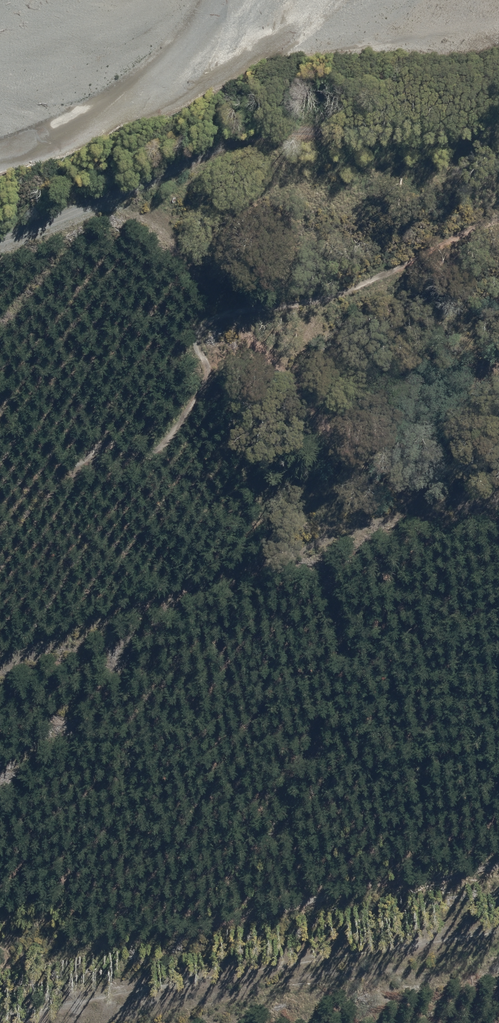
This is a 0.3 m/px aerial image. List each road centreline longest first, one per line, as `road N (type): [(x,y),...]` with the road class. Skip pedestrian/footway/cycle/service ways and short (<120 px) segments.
road 1 (track): [(498,222),(439,232),(361,275),(288,299),(209,312),(179,337),(192,374),(148,441),(134,449),(93,443),(56,462),(41,457),(0,407)]
road 2 (track): [(0,658),(55,620),(353,532),(498,471)]
road 3 (track): [(0,234),(106,202),(232,131),(282,124),(342,138),(498,124)]
road 4 (track): [(0,865),(170,926),(344,882),(498,860)]
road 5 (track): [(498,927),(0,1021)]

